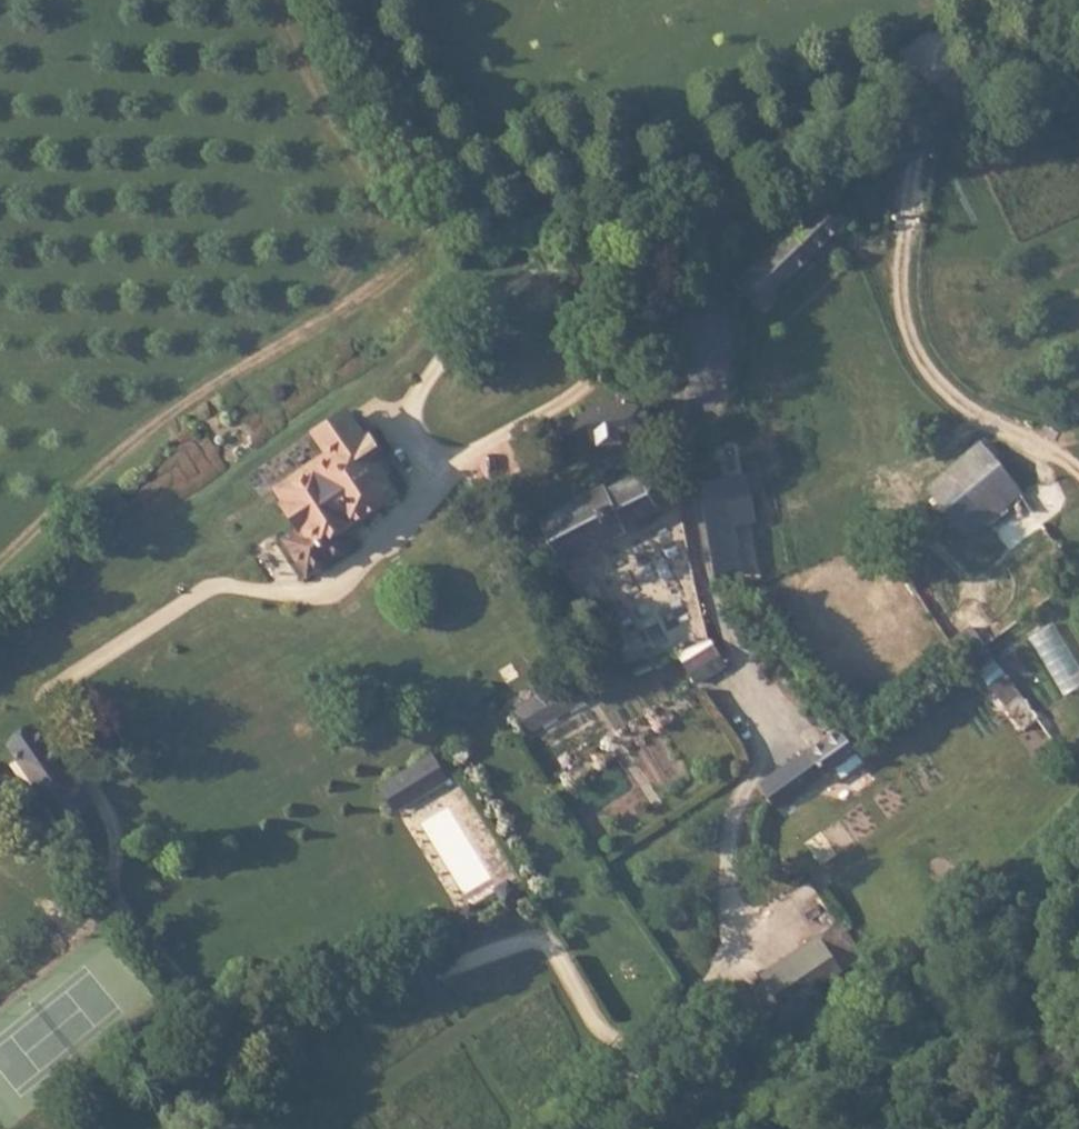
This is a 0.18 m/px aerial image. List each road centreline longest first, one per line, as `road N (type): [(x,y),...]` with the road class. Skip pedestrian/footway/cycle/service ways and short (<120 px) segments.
road 1 (track): [(421,460),(391,533),(312,593),(207,589),(47,705),(112,812),(119,911),(226,1013),(291,1015),(545,947),(609,1035),(658,1036),(704,997),(729,944),(731,815),(761,763),(768,728),(710,606)]
road 2 (track): [(0,567),(185,401),(370,296),(512,163),(605,124),(885,54),(935,63),(959,106)]
road 3 (track): [(728,203),(646,266),(622,341),(586,386),(516,433),(452,460),(421,460),(407,420),(424,372),(471,317),(530,276),(572,259),(604,261)]

